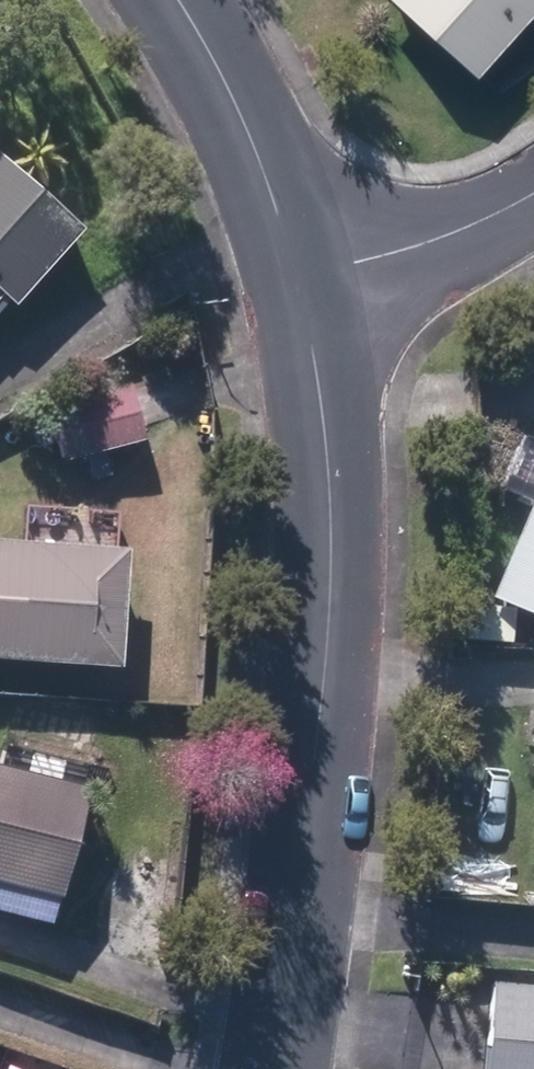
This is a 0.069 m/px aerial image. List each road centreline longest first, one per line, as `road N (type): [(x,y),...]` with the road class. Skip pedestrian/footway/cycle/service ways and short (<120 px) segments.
road 1 (residential): [(271,1068),(305,824),(332,480),(324,285)]
road 2 (residential): [(324,285),(198,29),(175,0)]
road 3 (residential): [(533,187),(324,285)]

